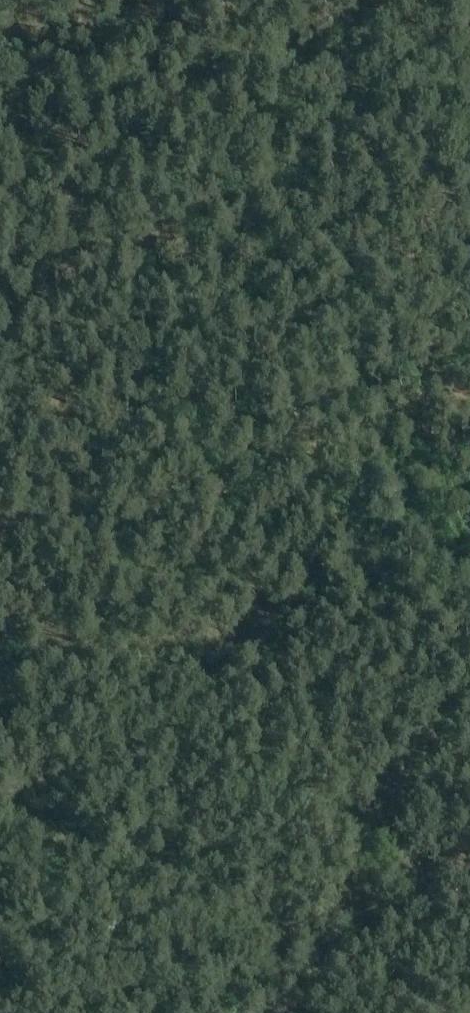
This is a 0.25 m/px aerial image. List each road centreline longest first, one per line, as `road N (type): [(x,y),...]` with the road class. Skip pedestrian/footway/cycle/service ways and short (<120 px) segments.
road 1 (track): [(469,219),(261,248),(105,251),(30,283),(0,306)]

